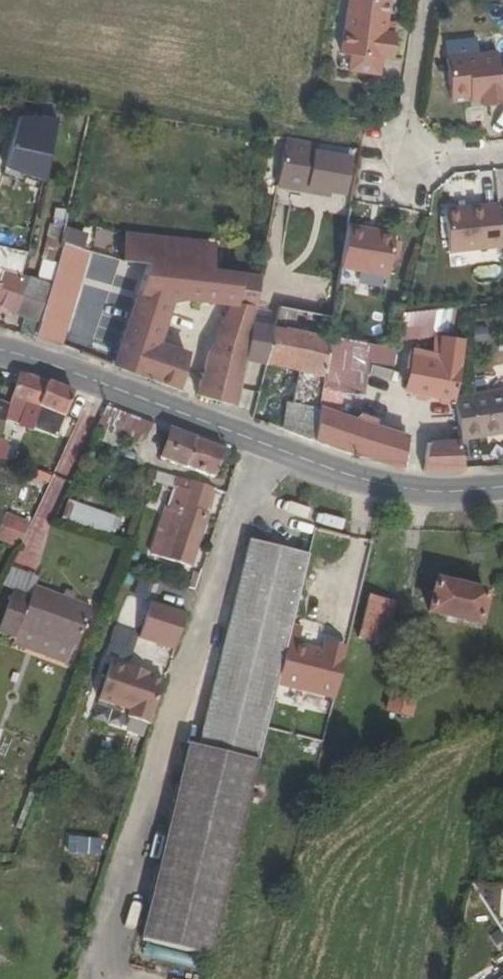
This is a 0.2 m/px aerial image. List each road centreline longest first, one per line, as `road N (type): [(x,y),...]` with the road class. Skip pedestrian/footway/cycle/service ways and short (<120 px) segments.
road 1 (residential): [(250,440),(88,978)]
road 2 (primary): [(0,351),(250,440)]
road 3 (residential): [(502,154),(404,162),(430,0)]
road 4 (primary): [(250,440),(419,494),(502,490)]

